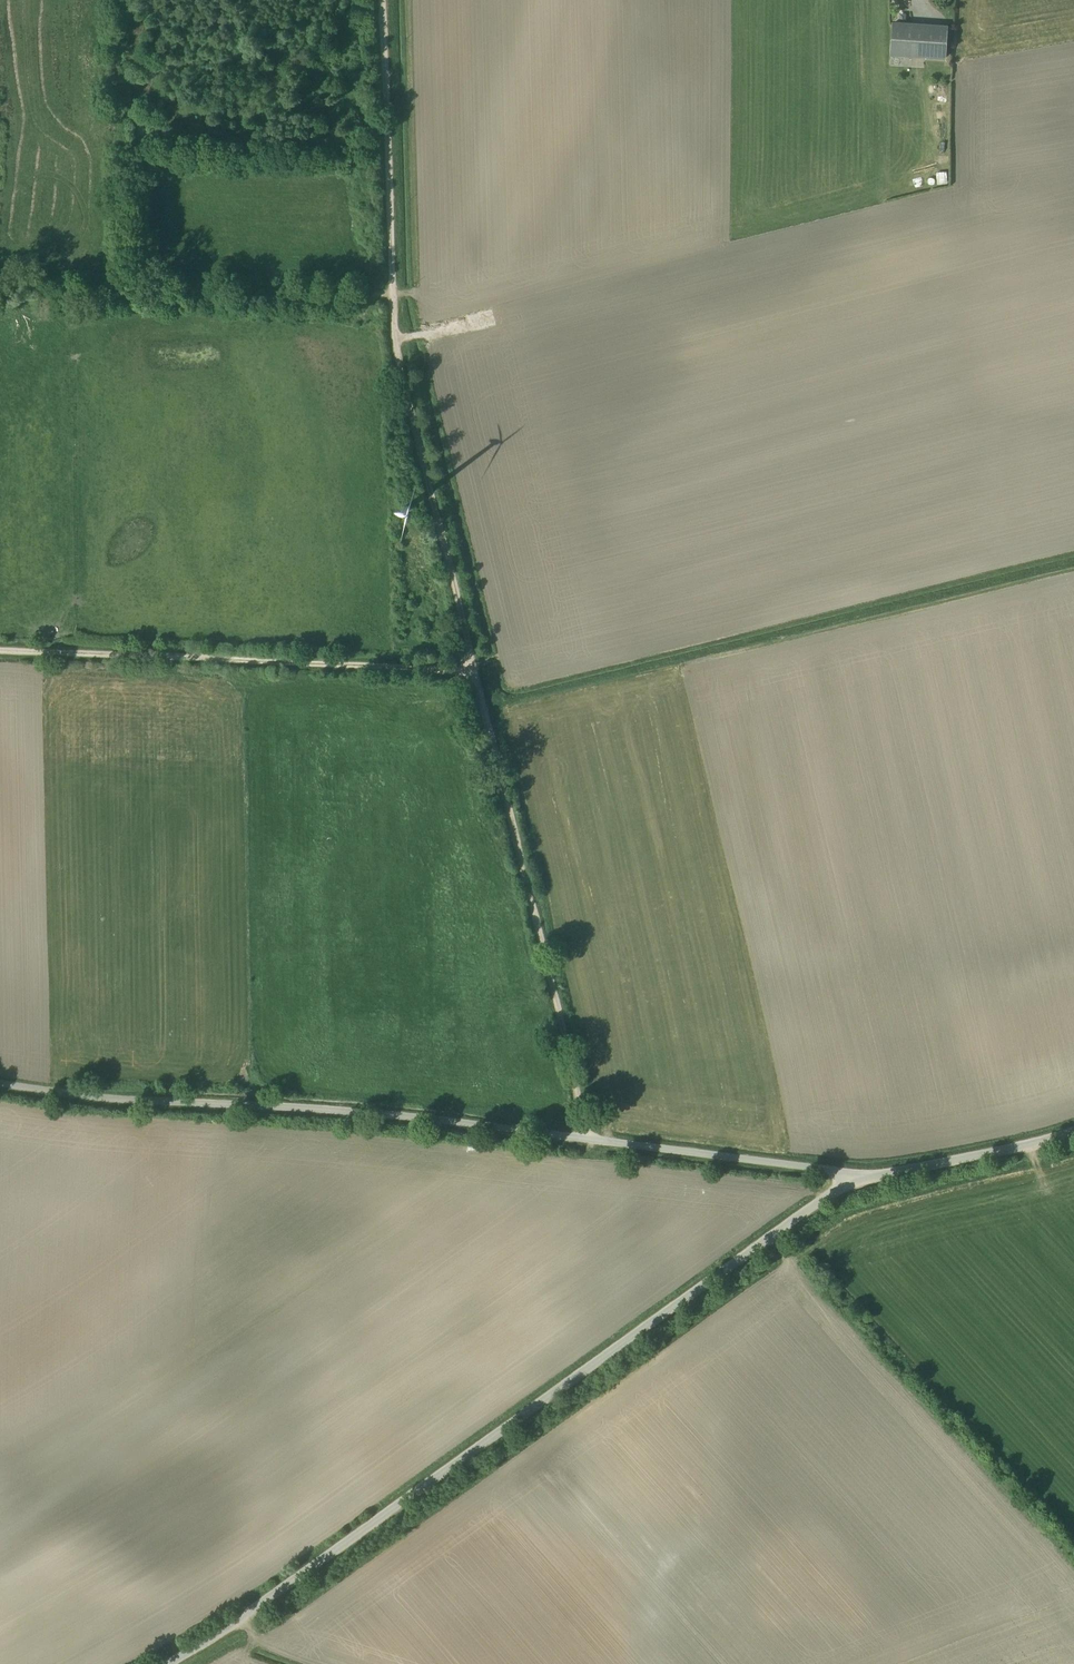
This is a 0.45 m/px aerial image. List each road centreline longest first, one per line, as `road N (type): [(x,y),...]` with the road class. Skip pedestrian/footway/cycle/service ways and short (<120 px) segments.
road 1 (track): [(582,1138),(582,1103),(393,325),(382,0)]
road 2 (unclassified): [(856,1179),(821,1168),(328,1106),(120,1097),(0,1078)]
road 3 (unclassified): [(163,1663),(245,1614),(856,1179)]
road 4 (track): [(0,651),(477,671)]
road 5 (unclassified): [(856,1179),(1073,1130)]

